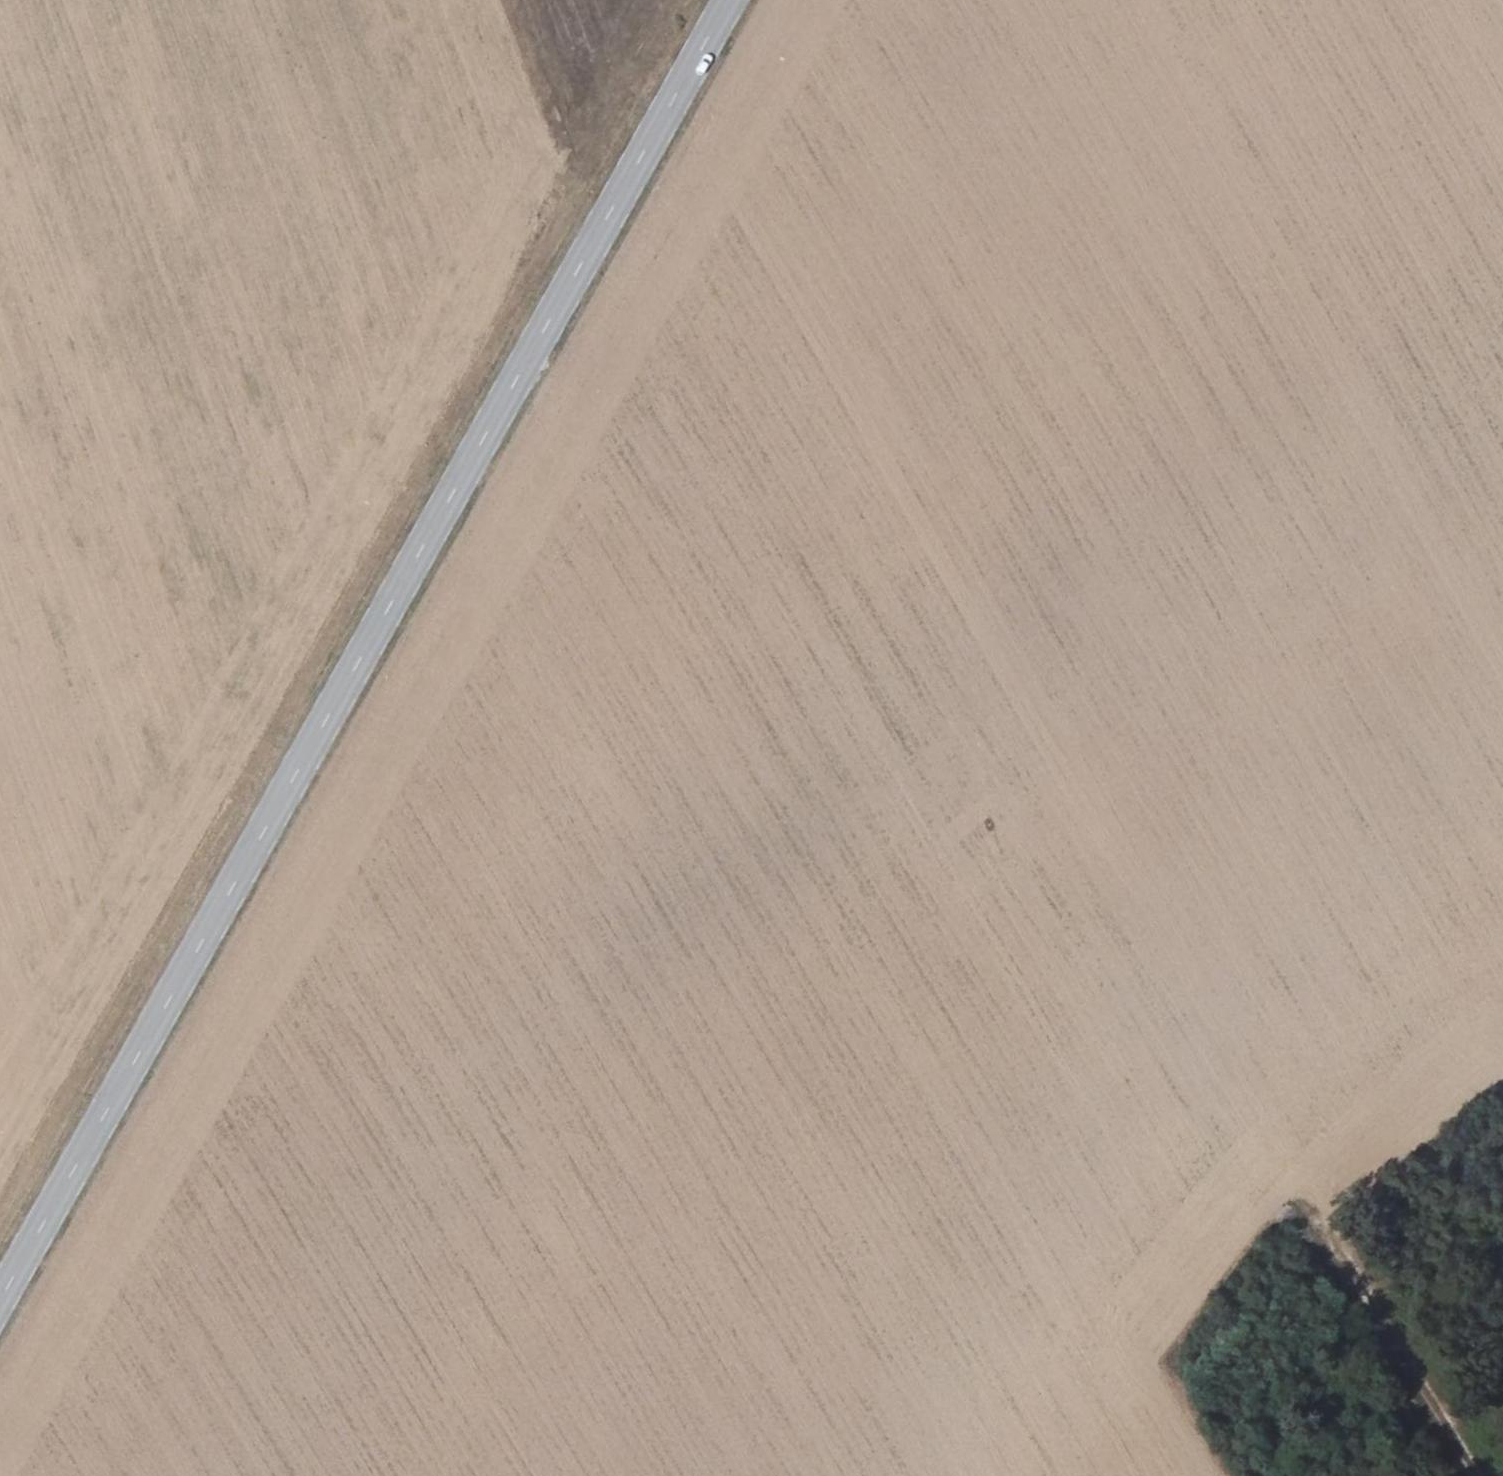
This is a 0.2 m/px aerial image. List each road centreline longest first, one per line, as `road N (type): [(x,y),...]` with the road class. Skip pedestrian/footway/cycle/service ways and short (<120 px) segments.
road 1 (primary): [(0,1301),(728,0)]
road 2 (track): [(1297,1202),(1475,1475)]

